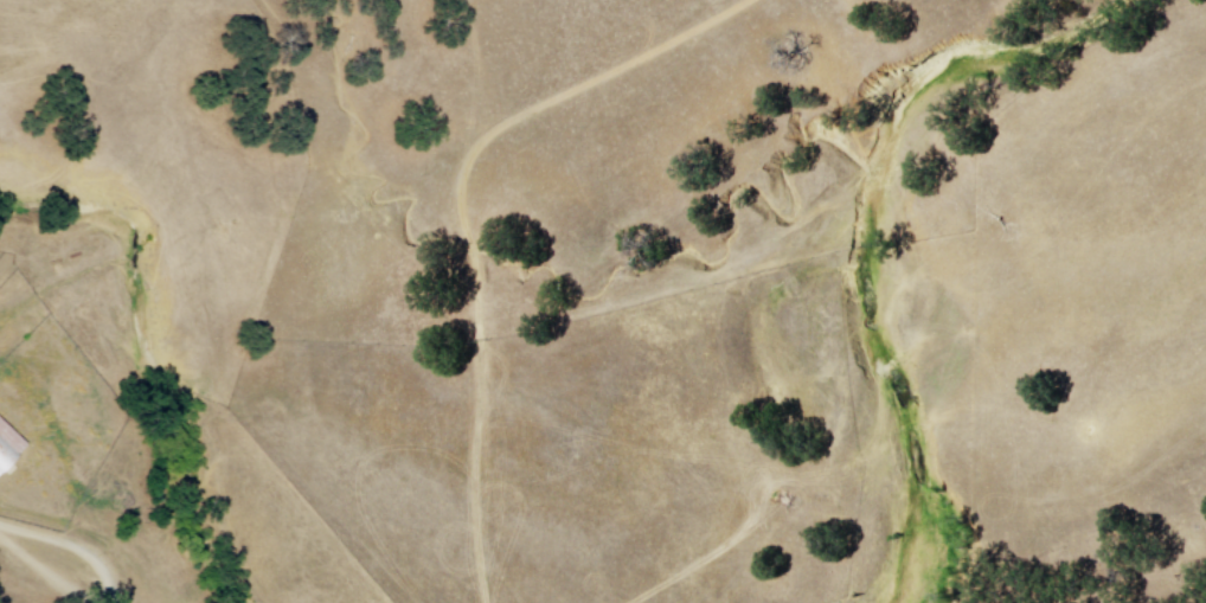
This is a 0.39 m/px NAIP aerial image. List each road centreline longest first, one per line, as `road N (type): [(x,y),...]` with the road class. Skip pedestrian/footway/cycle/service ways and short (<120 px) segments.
road 1 (track): [(484,602),(474,515),(479,351),(458,188),(466,154),(534,104),(743,0)]
road 2 (track): [(623,602),(732,538),(796,485),(834,440),(843,410)]
road 3 (track): [(573,86),(546,88),(502,68),(458,0)]

